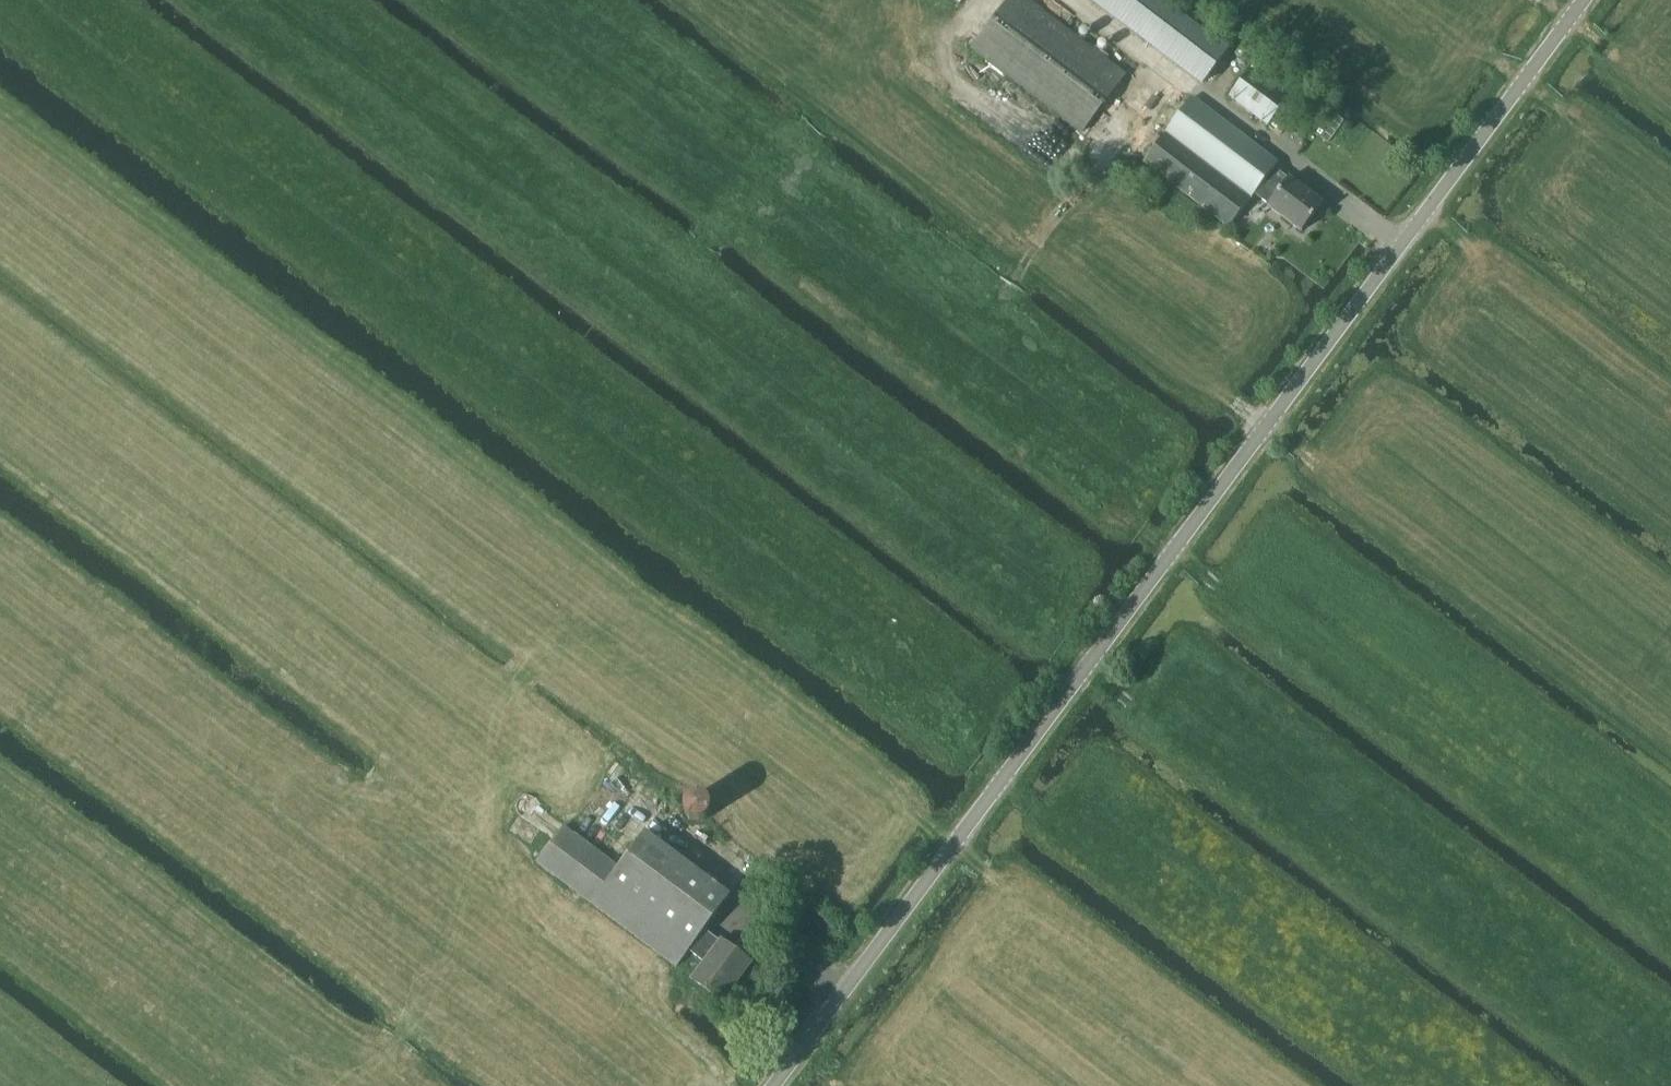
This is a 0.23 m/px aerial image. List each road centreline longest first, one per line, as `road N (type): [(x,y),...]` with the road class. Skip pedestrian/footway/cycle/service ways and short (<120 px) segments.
road 1 (unclassified): [(774,1085),(1585,0)]

